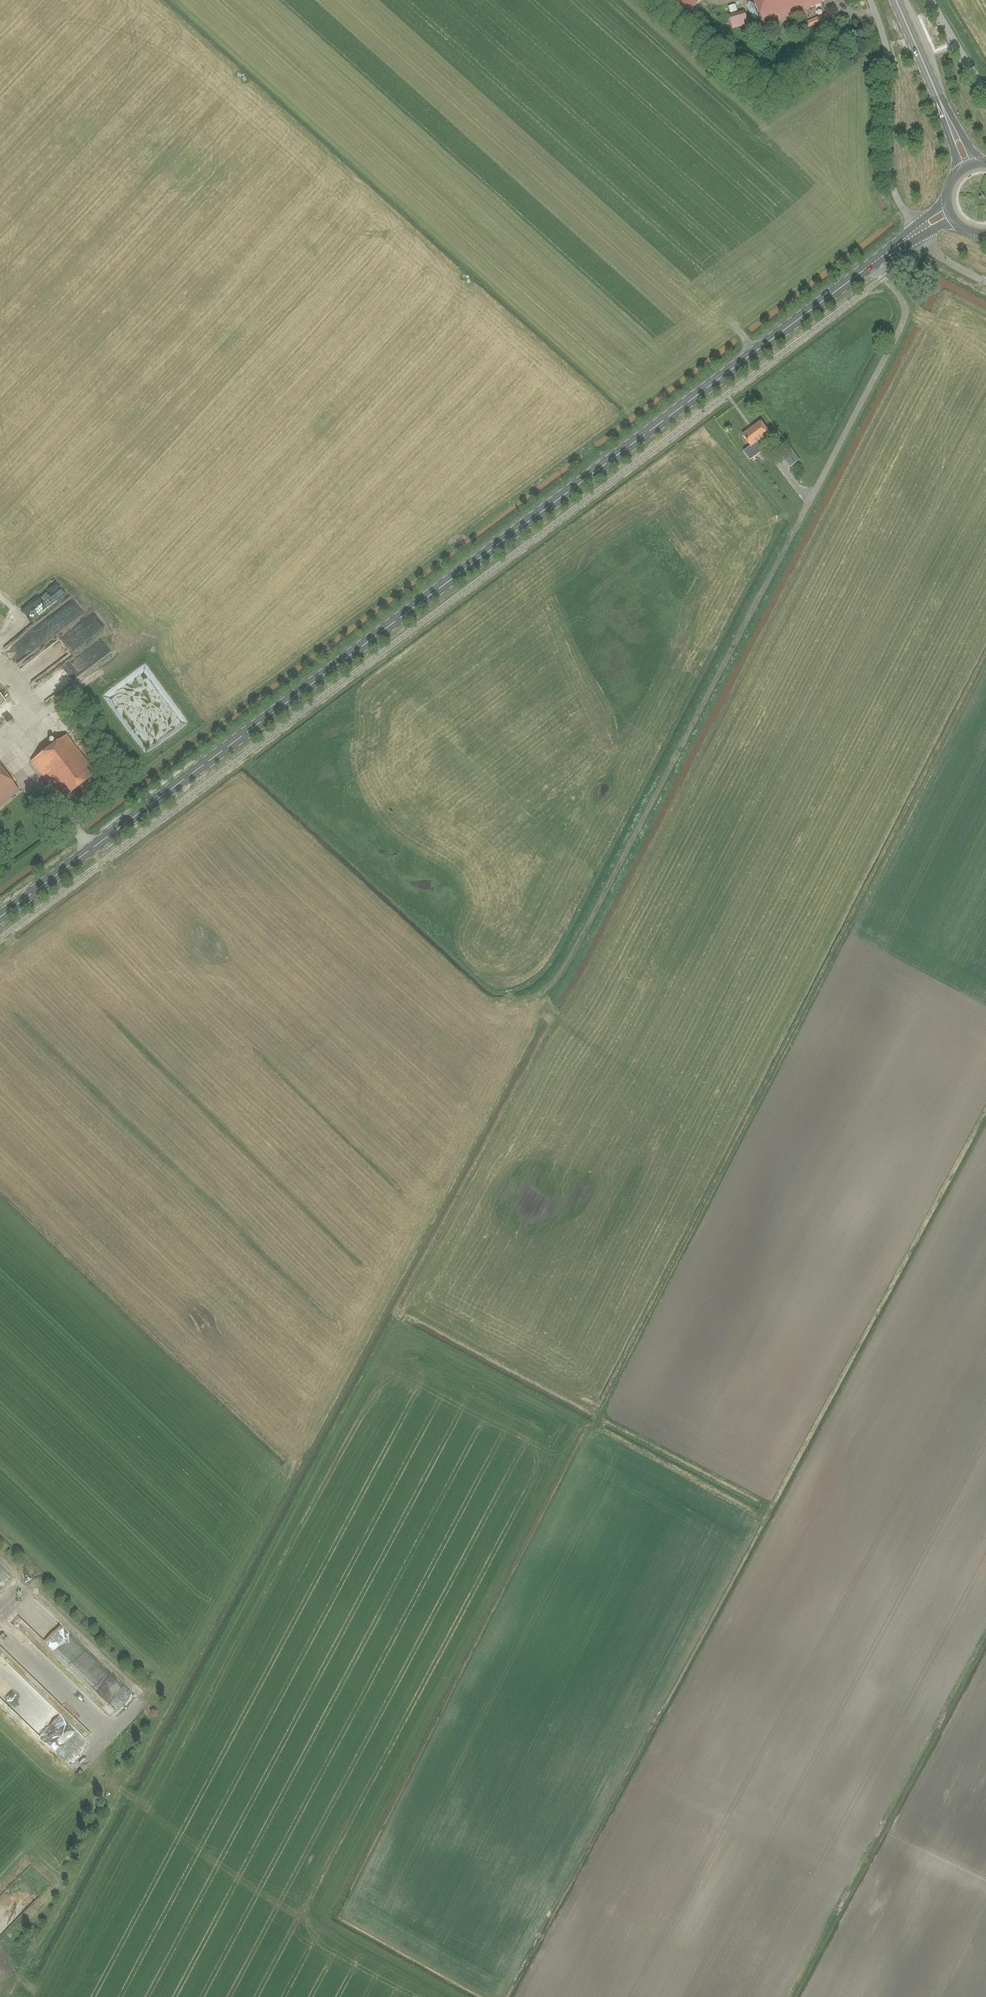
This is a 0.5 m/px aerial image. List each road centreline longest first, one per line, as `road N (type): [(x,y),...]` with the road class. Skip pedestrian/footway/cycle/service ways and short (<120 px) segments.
road 1 (primary): [(0,917),(874,263)]
road 2 (unclassified): [(541,994),(572,955),(901,327),(904,304),(874,263)]
road 3 (unclassified): [(916,227),(890,179),(889,61),(870,0)]

